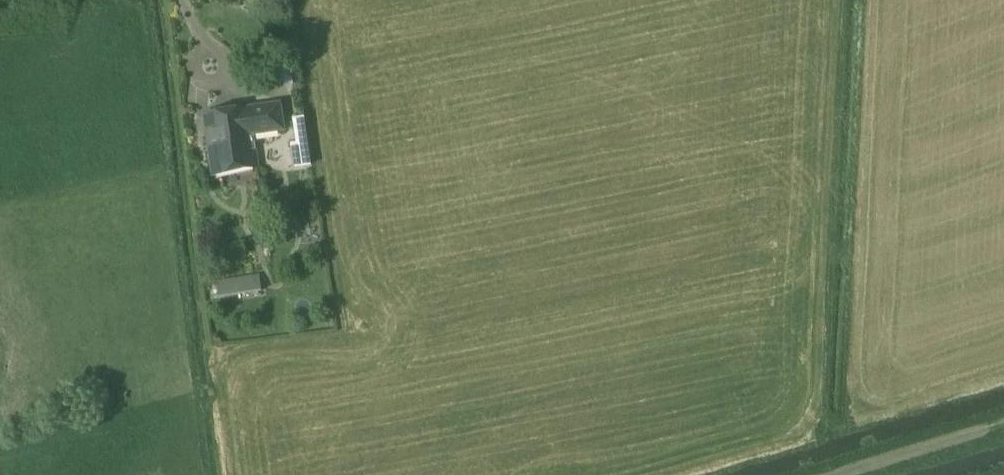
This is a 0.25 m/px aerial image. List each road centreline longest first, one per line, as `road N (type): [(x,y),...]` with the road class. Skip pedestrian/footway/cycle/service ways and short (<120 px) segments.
road 1 (track): [(841,474),(1003,426)]

